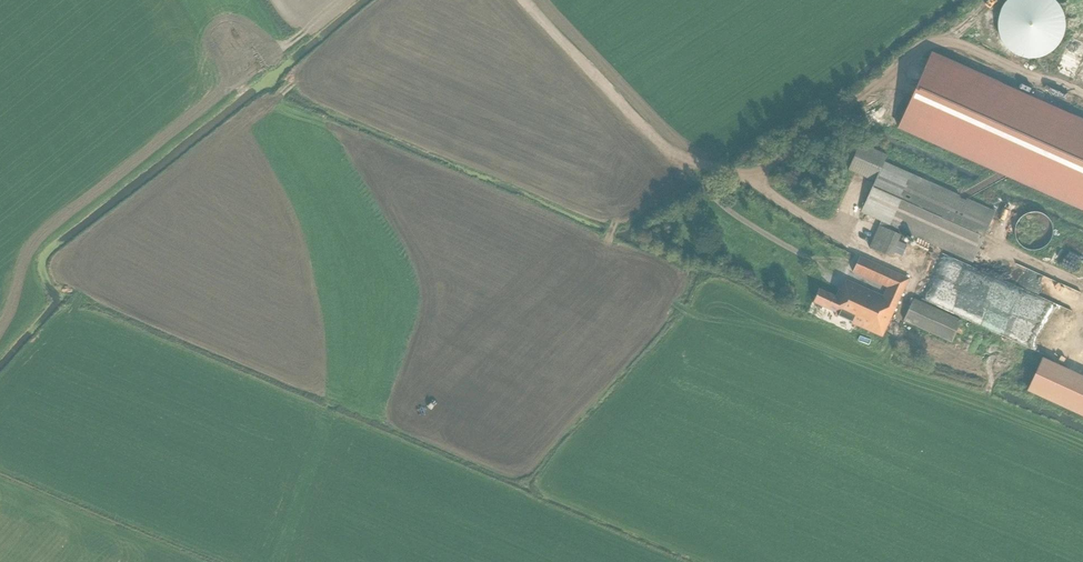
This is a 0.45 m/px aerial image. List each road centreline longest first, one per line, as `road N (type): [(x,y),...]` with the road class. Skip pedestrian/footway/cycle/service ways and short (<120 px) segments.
road 1 (track): [(709,186),(753,175),(942,40),(1082,100)]

